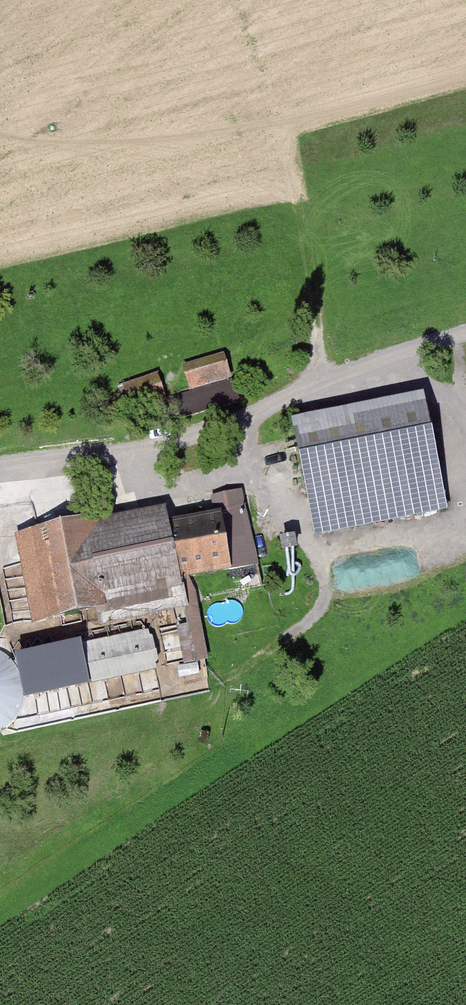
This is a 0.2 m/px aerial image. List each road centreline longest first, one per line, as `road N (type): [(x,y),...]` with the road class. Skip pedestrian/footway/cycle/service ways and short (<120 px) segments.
road 1 (track): [(465,332),(145,452),(0,467)]
road 2 (track): [(316,388),(316,308),(297,183),(267,126)]

